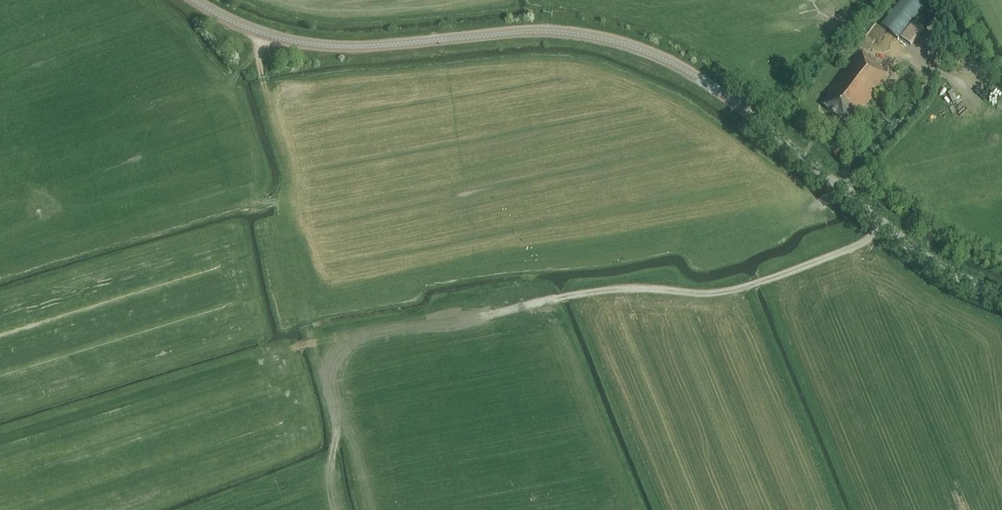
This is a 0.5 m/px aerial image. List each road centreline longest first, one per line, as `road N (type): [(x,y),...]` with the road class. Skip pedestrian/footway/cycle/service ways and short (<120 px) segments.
road 1 (tertiary): [(1001,296),(911,247),(747,113),(655,55),(568,33),(307,43),(256,32),(194,0)]
road 2 (track): [(886,226),(859,246),(731,293),(651,289),(554,298),(312,344),(344,509)]
road 3 (track): [(277,355),(312,344),(283,201),(257,206)]
road 4 (track): [(283,201),(289,187),(258,48),(231,86)]

